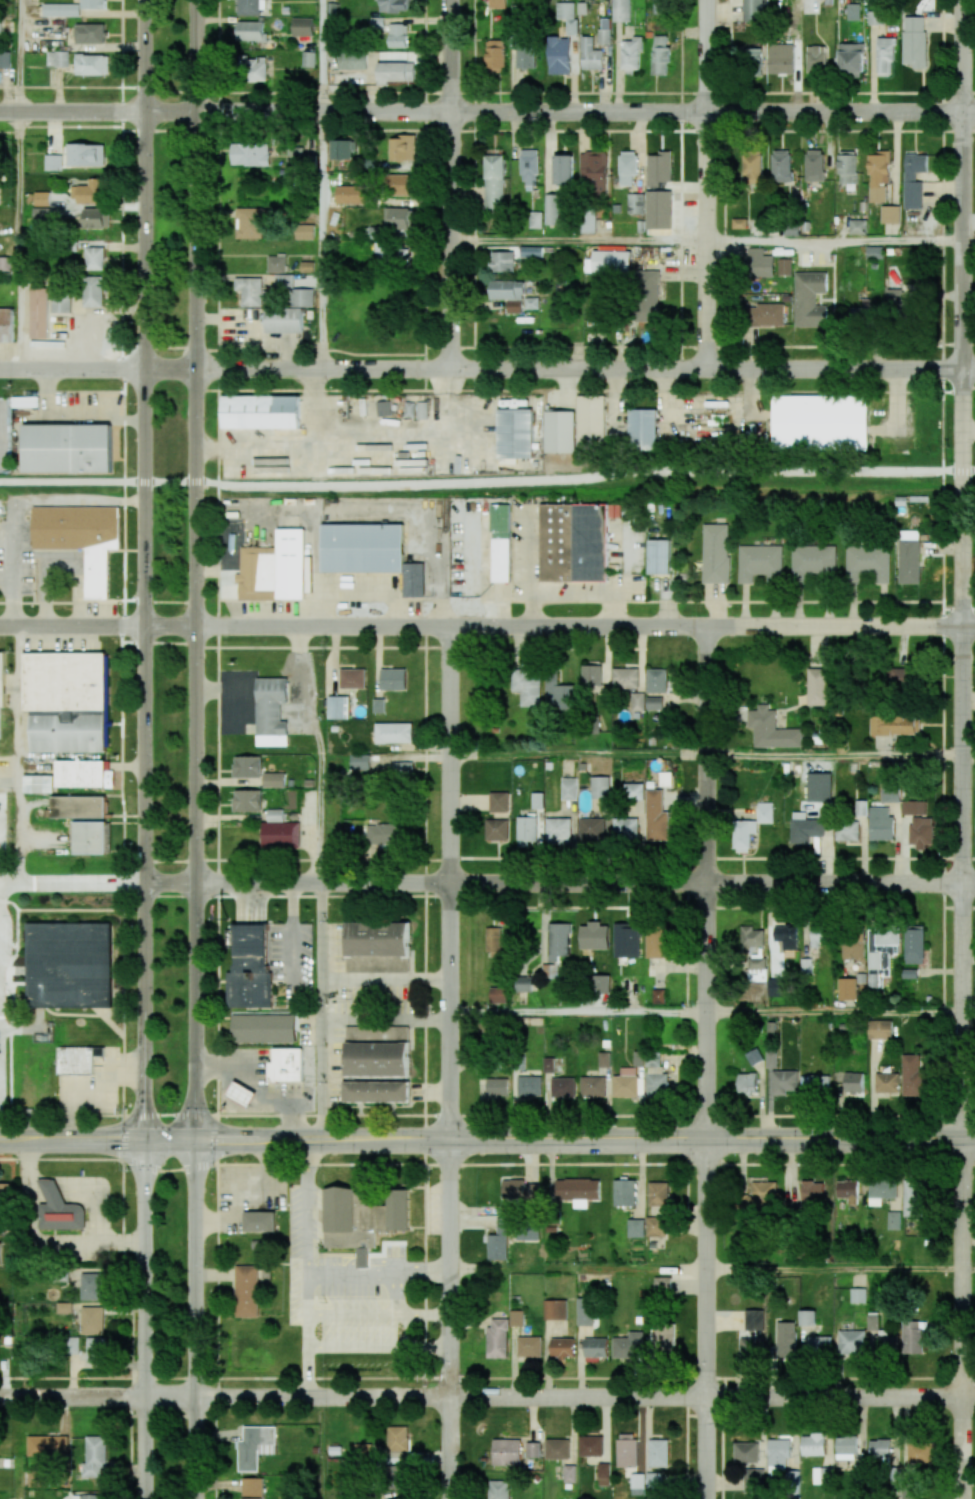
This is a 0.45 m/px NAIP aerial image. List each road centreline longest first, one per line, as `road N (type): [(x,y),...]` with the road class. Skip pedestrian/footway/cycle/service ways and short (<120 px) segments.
road 1 (residential): [(960,1139),(964,0)]
road 2 (secondary): [(145,0),(144,1139)]
road 3 (secondary): [(195,1139),(196,0)]
road 4 (residential): [(0,885),(974,884)]
road 5 (residential): [(144,1398),(974,1398)]
road 6 (residential): [(145,113),(974,113)]
road 7 (residential): [(195,626),(974,625)]
road 8 (tertiary): [(195,1139),(974,1139)]
road 9 (residential): [(195,369),(963,370)]
road 10 (residential): [(450,1139),(450,626)]
road 11 (residential): [(704,1139),(707,627)]
road 12 (residential): [(707,370),(708,0)]
road 13 (residential): [(451,370),(451,0)]
road 14 (residential): [(450,1498),(450,1139)]
road 15 (residential): [(704,1498),(704,1139)]
road 16 (secondary): [(144,1139),(144,1498)]
road 17 (secondary): [(195,1498),(195,1139)]
road 18 (residential): [(960,1498),(960,1139)]
road 19 (residential): [(0,627),(195,626)]
road 20 (residential): [(0,370),(195,369)]
road 21 (residential): [(0,113),(145,113)]
road 22 (residential): [(0,1398),(144,1398)]
road 23 (tertiary): [(0,1139),(144,1139)]

